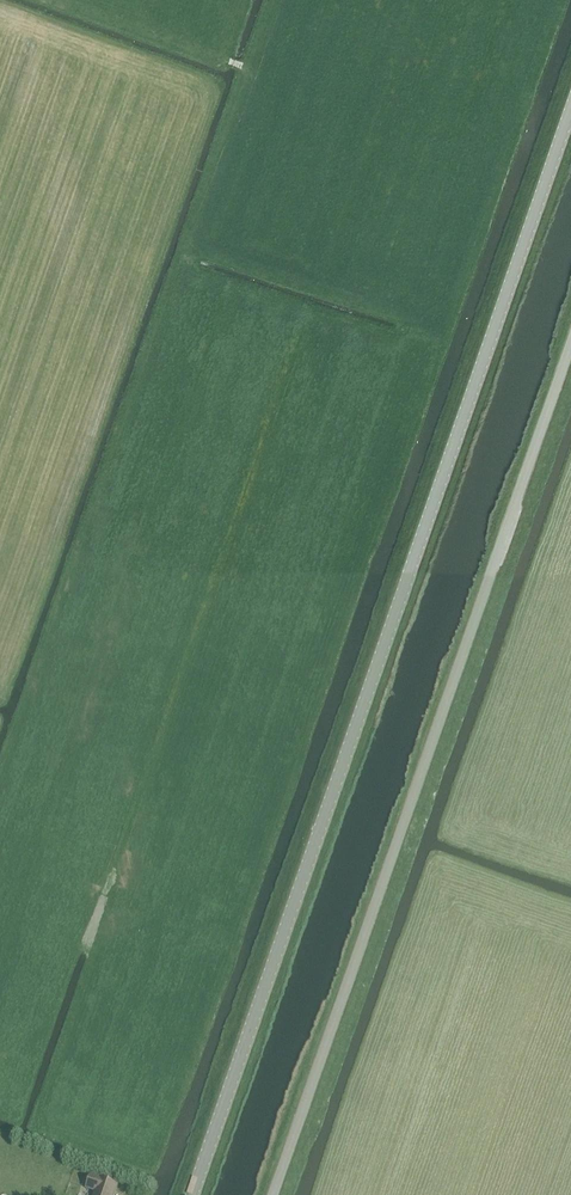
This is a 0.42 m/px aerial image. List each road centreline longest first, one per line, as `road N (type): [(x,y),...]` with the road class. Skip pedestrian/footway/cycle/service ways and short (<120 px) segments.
road 1 (tertiary): [(192,1194),(570,108)]
road 2 (unclassified): [(275,1194),(570,358)]

